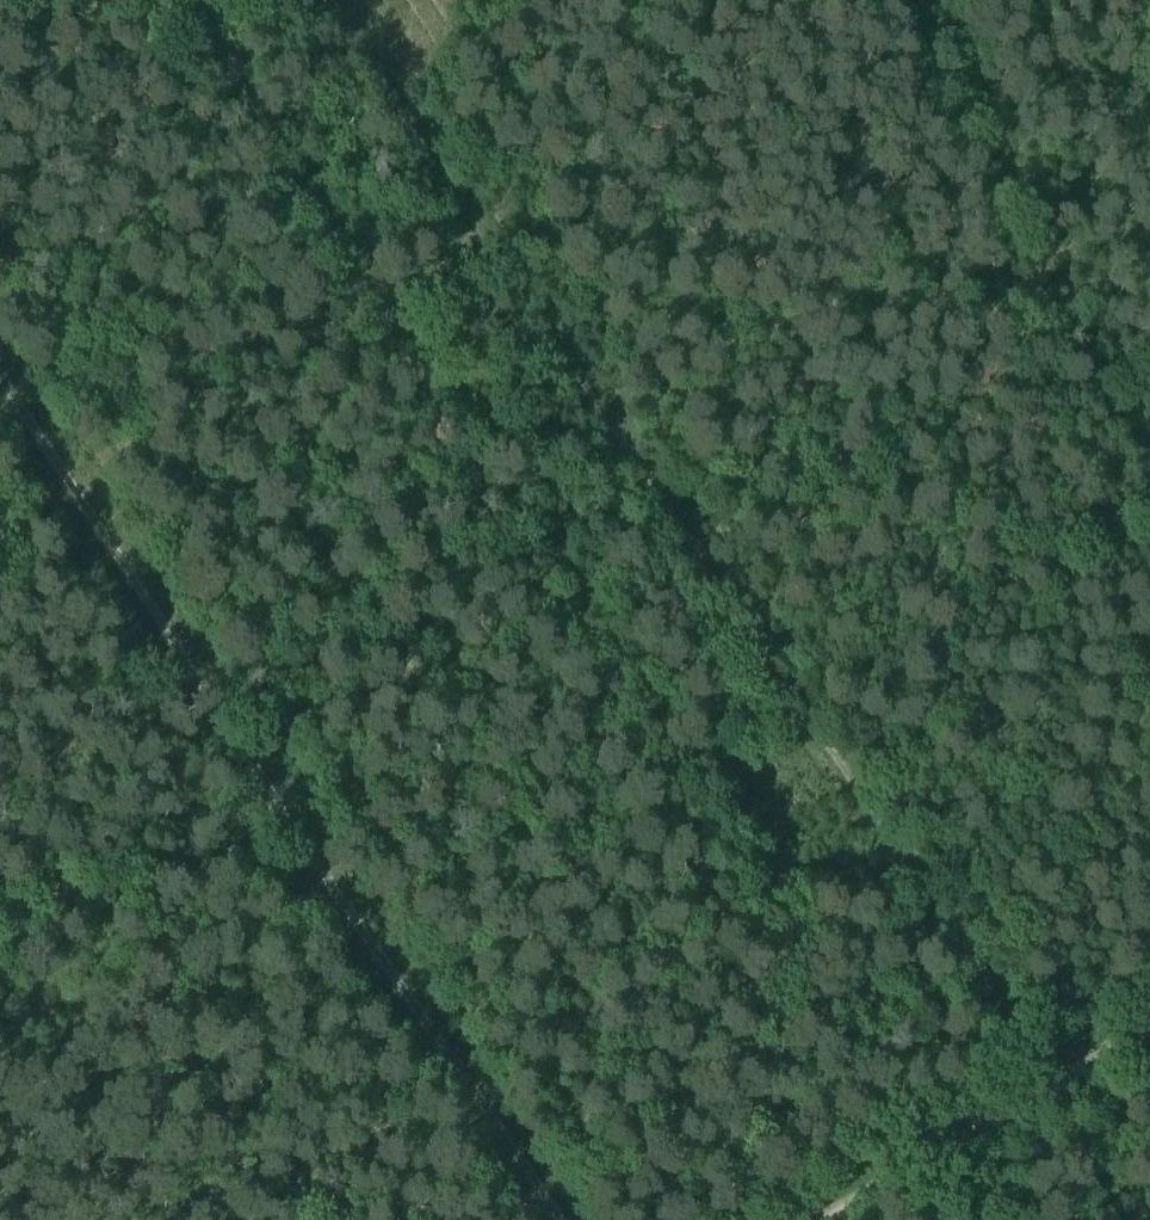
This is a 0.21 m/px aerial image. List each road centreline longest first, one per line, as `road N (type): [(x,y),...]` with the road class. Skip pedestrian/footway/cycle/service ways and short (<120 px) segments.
road 1 (track): [(342,0),(665,501),(1060,1076)]

